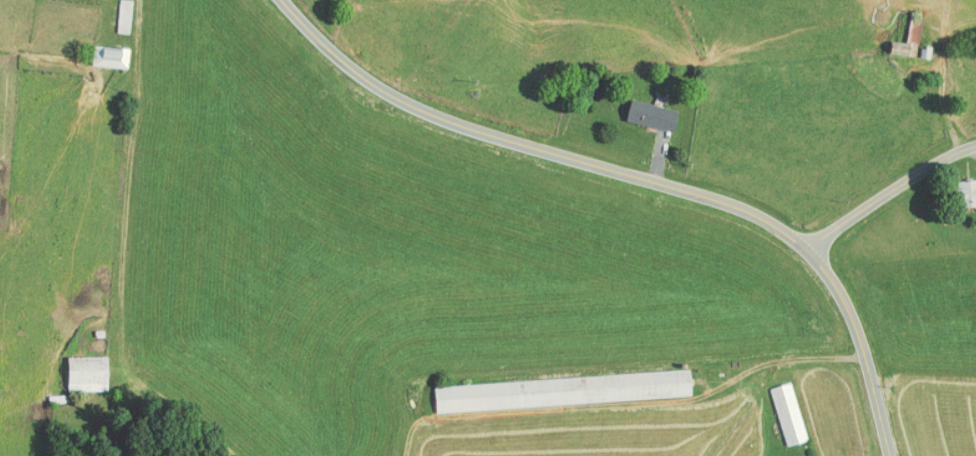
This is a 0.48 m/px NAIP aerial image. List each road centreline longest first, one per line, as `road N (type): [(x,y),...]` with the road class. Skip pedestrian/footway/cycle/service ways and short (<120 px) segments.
road 1 (tertiary): [(889,455),(848,313),(806,247),(731,205),(465,127),(387,93),(282,0)]
road 2 (residential): [(806,247),(975,145)]

